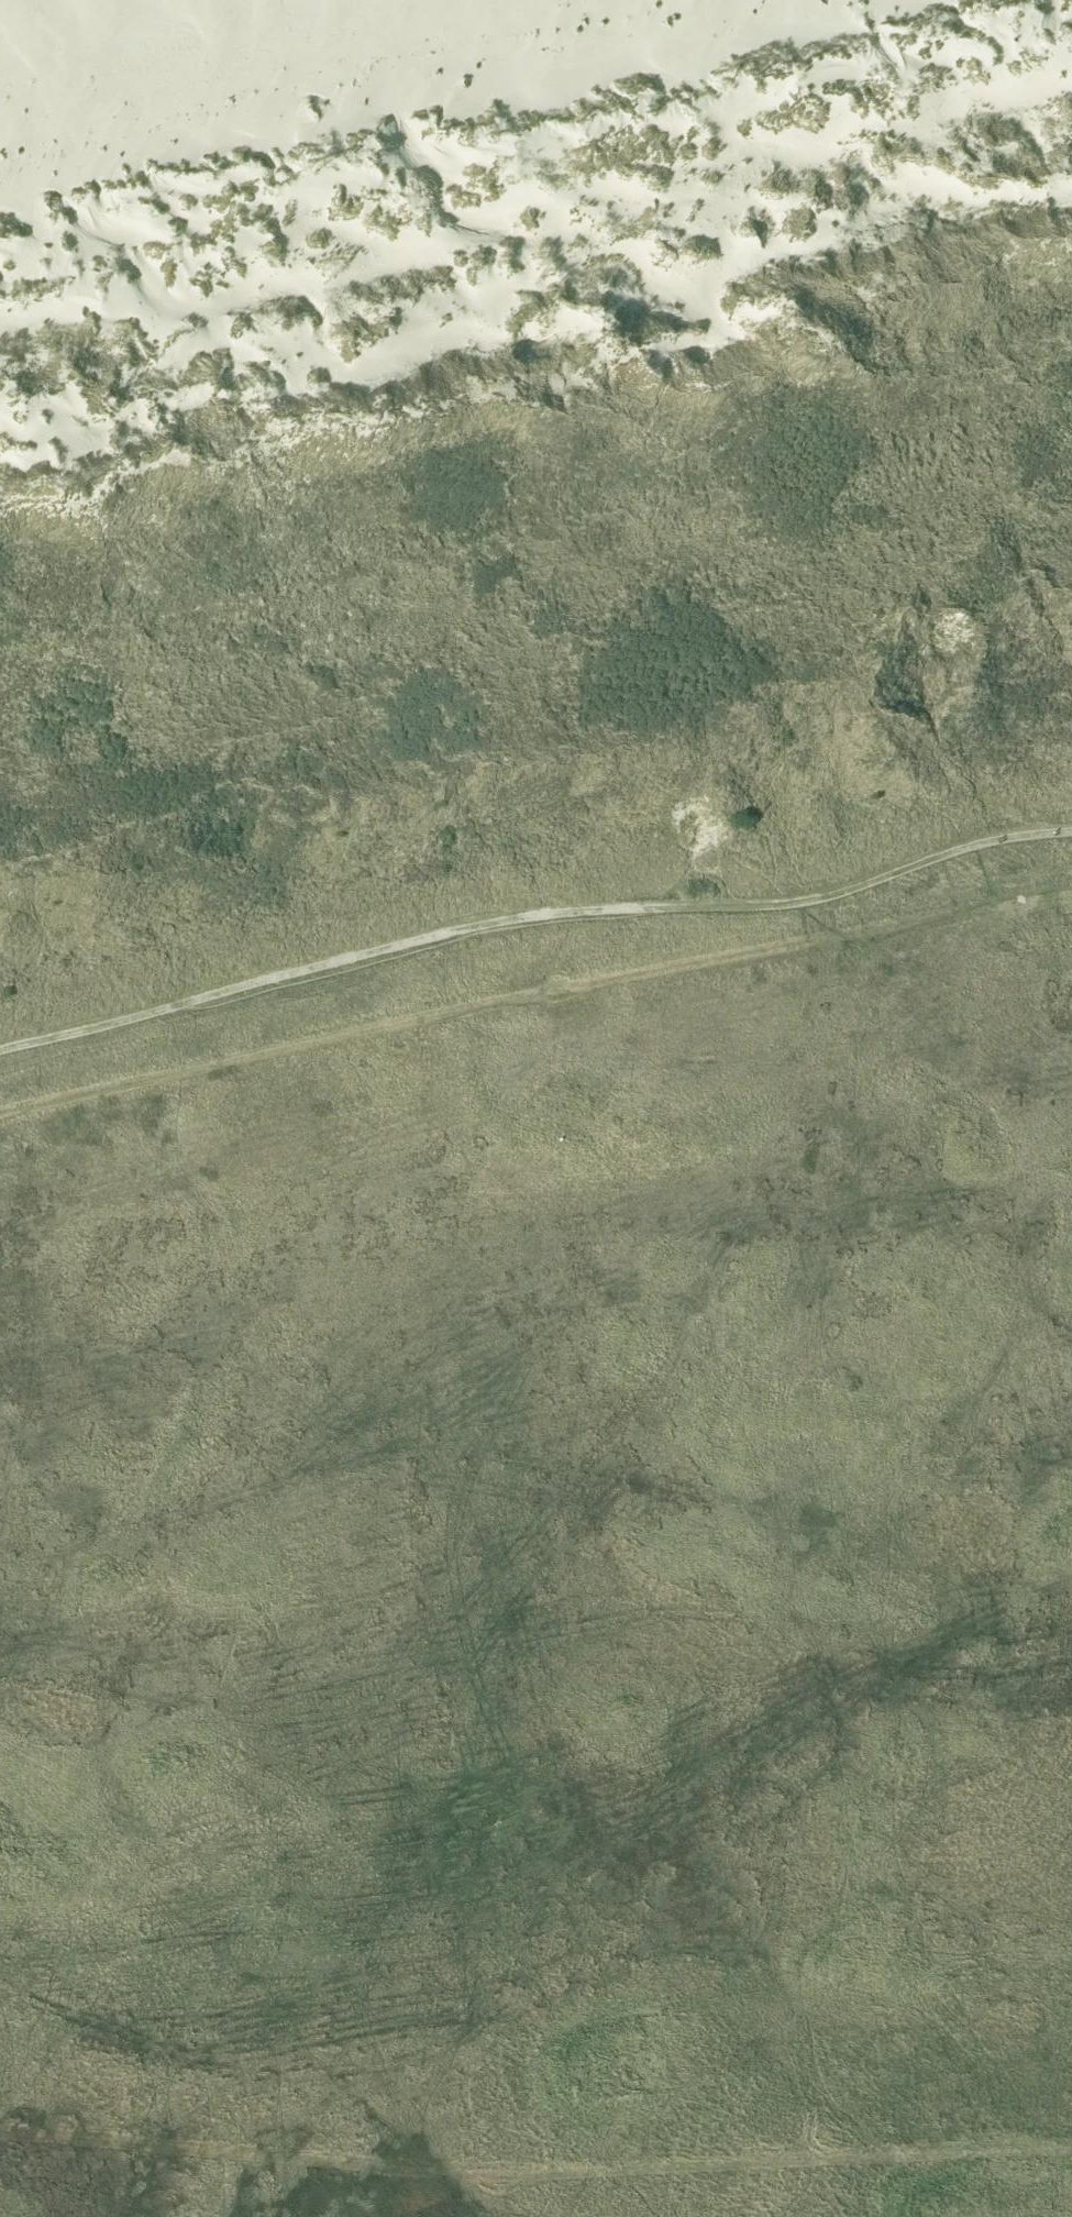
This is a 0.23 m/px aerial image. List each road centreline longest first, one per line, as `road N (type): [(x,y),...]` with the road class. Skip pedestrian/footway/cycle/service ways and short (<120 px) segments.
road 1 (track): [(0,1046),(390,942),(615,911),(804,901),(951,851),(1071,830)]

